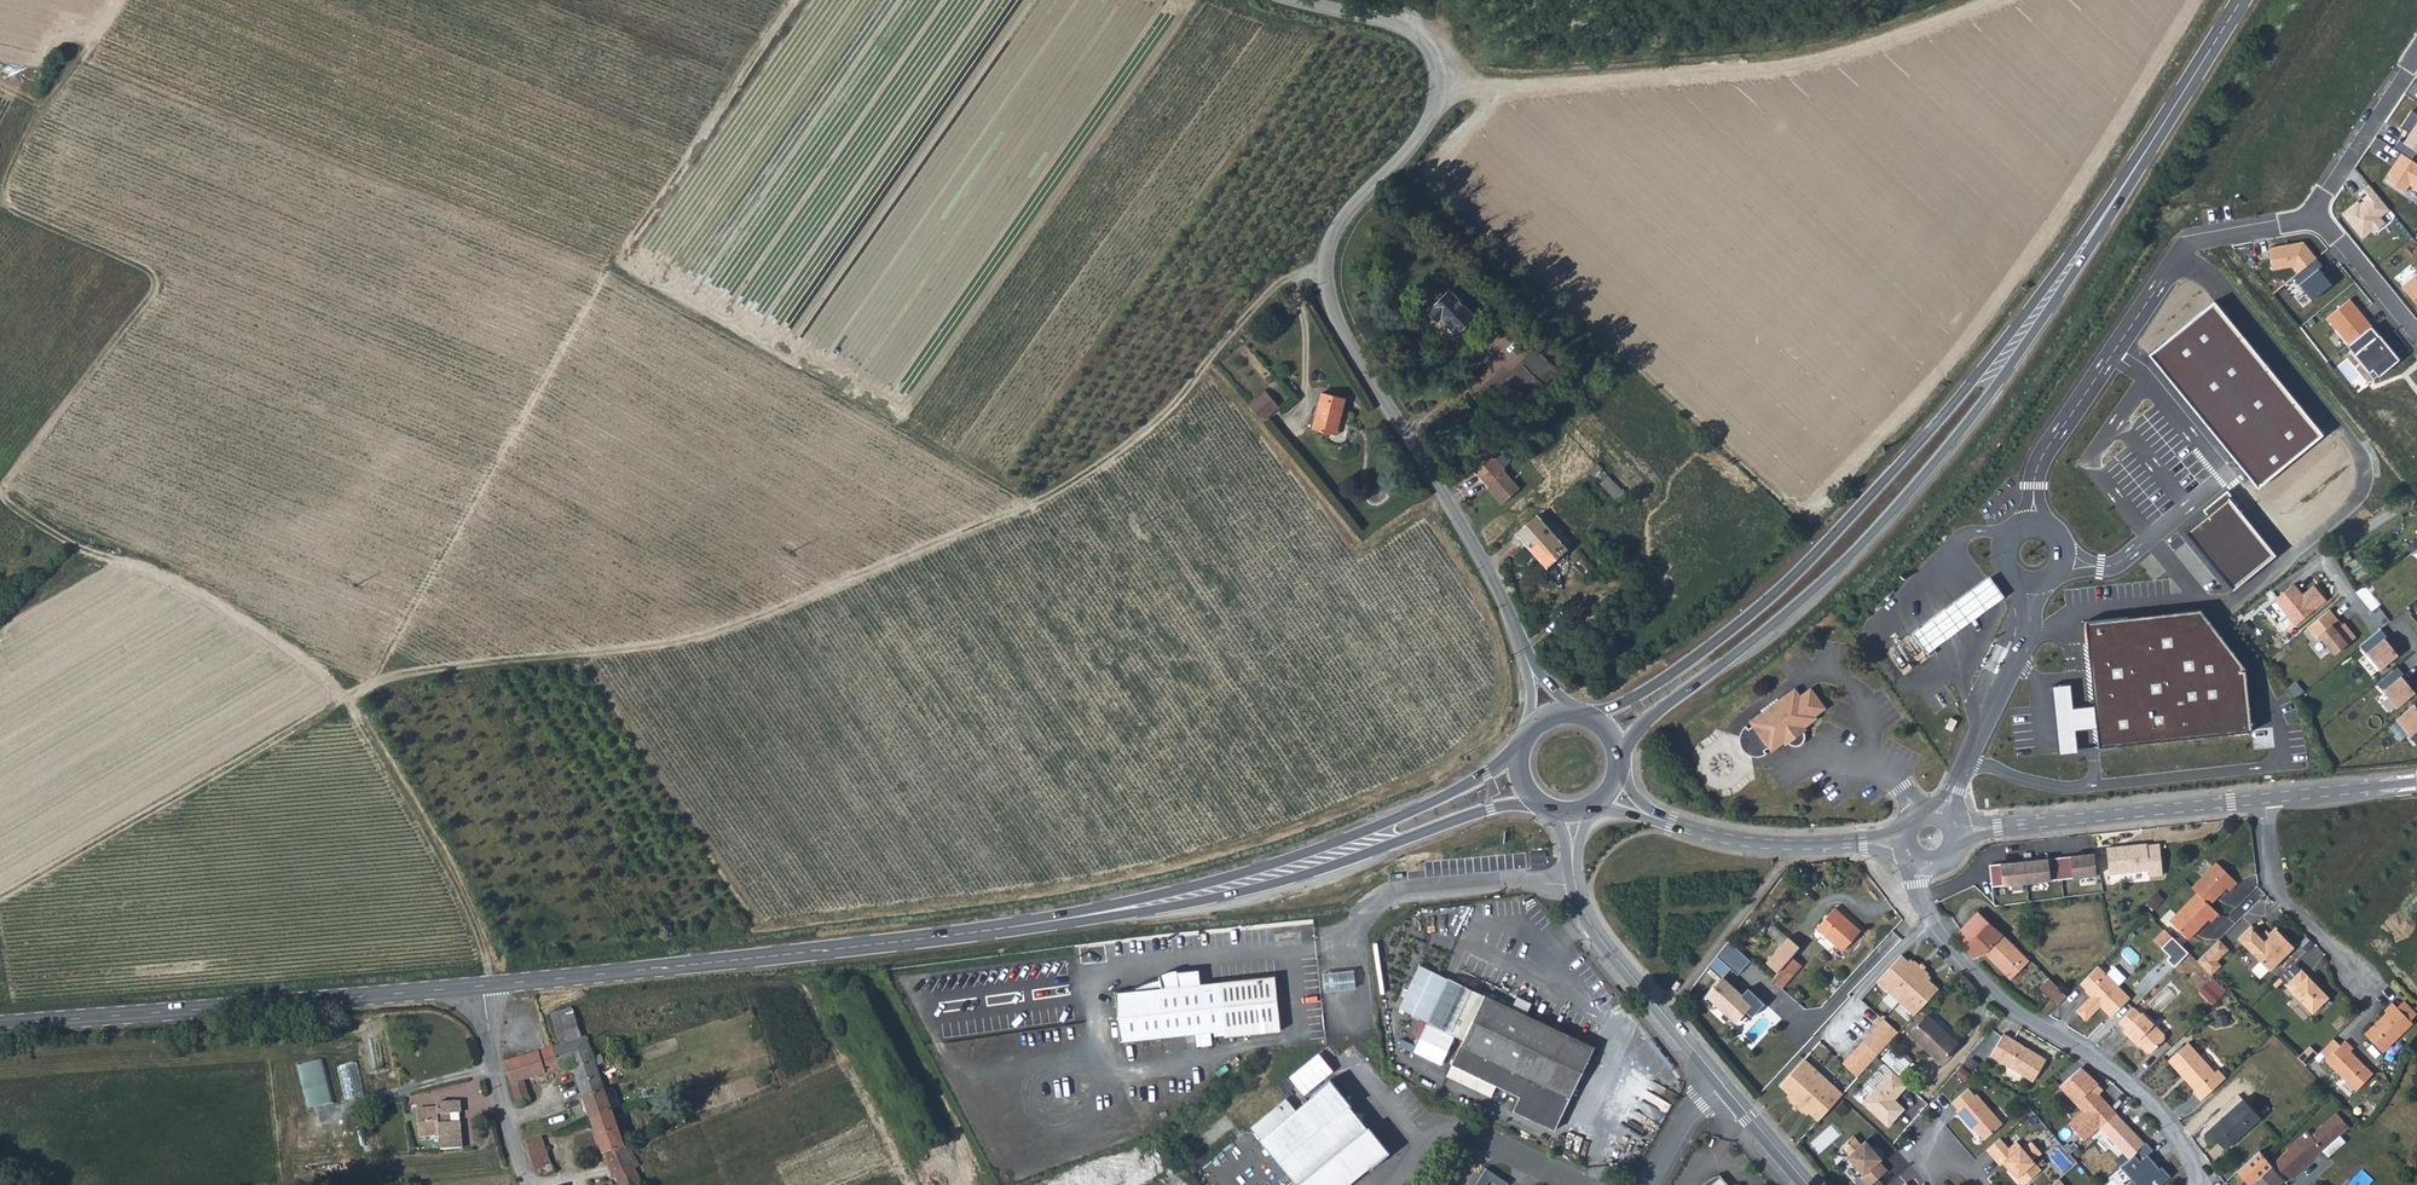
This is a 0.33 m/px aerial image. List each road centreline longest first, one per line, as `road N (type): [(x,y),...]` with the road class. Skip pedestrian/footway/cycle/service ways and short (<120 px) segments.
road 1 (track): [(482,985),(490,961),(344,704),(372,678),(667,640),(765,617),(1035,505),(1146,433),(1283,280),(1326,271)]
road 2 (secondary): [(0,1023),(841,950),(1090,914),(1326,856)]
road 3 (track): [(0,890),(344,704),(334,685),(160,567),(89,553),(0,495)]
road 4 (track): [(372,678),(602,271),(797,0)]
road 5 (secondary): [(1619,755),(1640,727),(1797,605),(1893,510),(1993,390),(2084,245)]
road 6 (secondary): [(2084,245),(1911,450),(1774,595),(1639,695),(1587,716)]
road 7 (unclassified): [(1438,83),(1422,133),(1334,237),(1328,301),(1491,576),(1525,652)]
road 8 (track): [(1980,0),(1762,72),(1524,95),(1438,83)]
road 9 (track): [(0,205),(161,277),(0,489)]
road 10 (residential): [(1921,865),(1924,911),(1969,975),(2014,1015),(2062,1036),(2133,1086),(2160,1113),(2195,1175)]
road 11 (unclassified): [(2030,522),(2039,460),(2177,254)]
road 12 (tertiary): [(1960,830),(2266,796)]
road 13 (secondary): [(2084,245),(2241,0)]
road 14 (residential): [(2266,796),(2271,861),(2284,893),(2379,994),(2360,1021)]
road 15 (residential): [(1573,861),(1587,920),(1717,1080)]
road 16 (unclassified): [(1943,810),(2023,641),(2030,580)]
road 17 (track): [(120,0),(0,199)]
road 18 (tertiary): [(1671,824),(1781,846),(1900,838)]
road 19 (secondary): [(1521,752),(1326,856)]
road 20 (secondary): [(1326,856),(1536,799)]
road 21 (residential): [(2312,217),(2416,57)]
road 22 (unclassified): [(1293,0),(1406,30),(1424,44),(1438,83)]
road 23 (residential): [(2361,609),(2322,560),(2416,498)]
road 24 (residential): [(2312,217),(2416,330)]
road 25 (tertiary): [(2266,796),(2416,782)]
road 26 (residential): [(2177,254),(2187,243),(2312,217)]
road 27 (residential): [(1717,1080),(1806,1184)]
road 28 (unclassified): [(1586,1184),(1474,1132)]
road 29 (unclassified): [(1717,1080),(1652,1184)]

